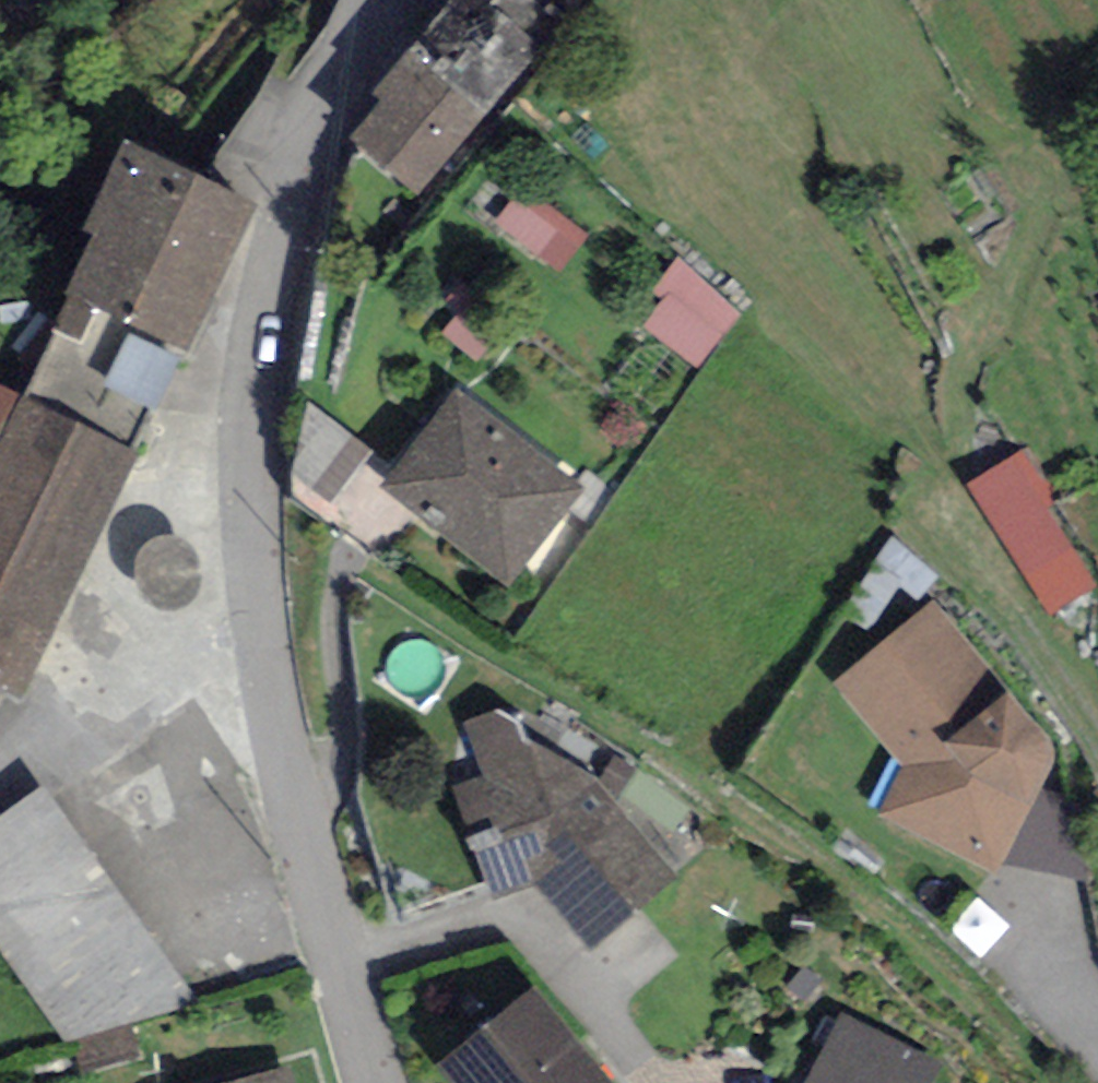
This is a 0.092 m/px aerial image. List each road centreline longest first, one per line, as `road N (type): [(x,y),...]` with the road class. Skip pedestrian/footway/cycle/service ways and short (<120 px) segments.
road 1 (residential): [(373,0),(279,217),(245,418),(245,590),(274,767),(365,1082)]

